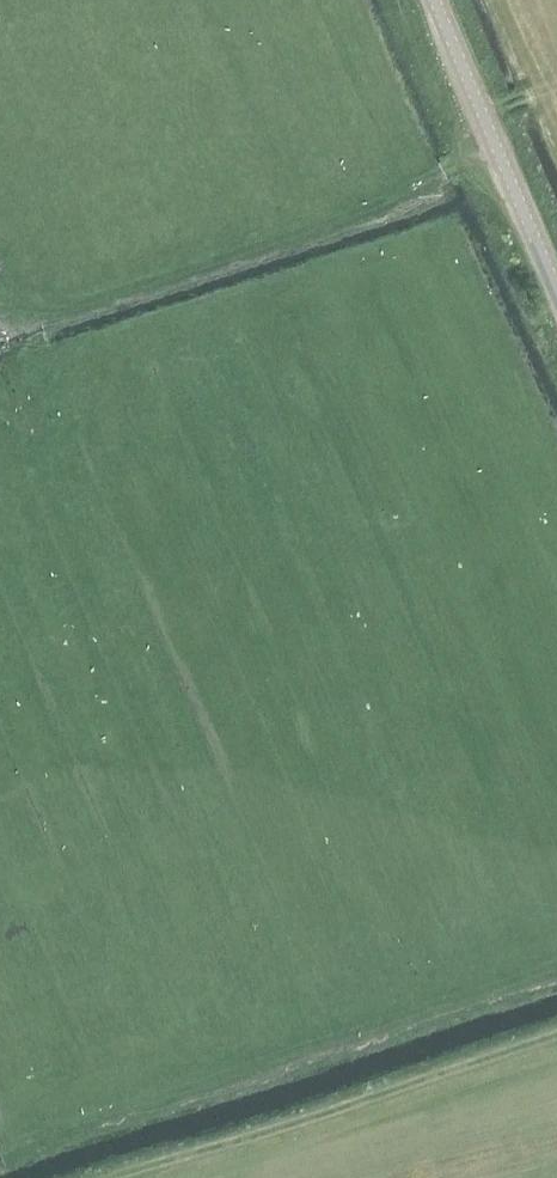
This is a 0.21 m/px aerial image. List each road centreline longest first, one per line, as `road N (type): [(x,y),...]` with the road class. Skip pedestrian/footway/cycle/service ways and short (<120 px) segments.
road 1 (track): [(556,1031),(97,1177)]
road 2 (tertiary): [(556,291),(433,0)]

